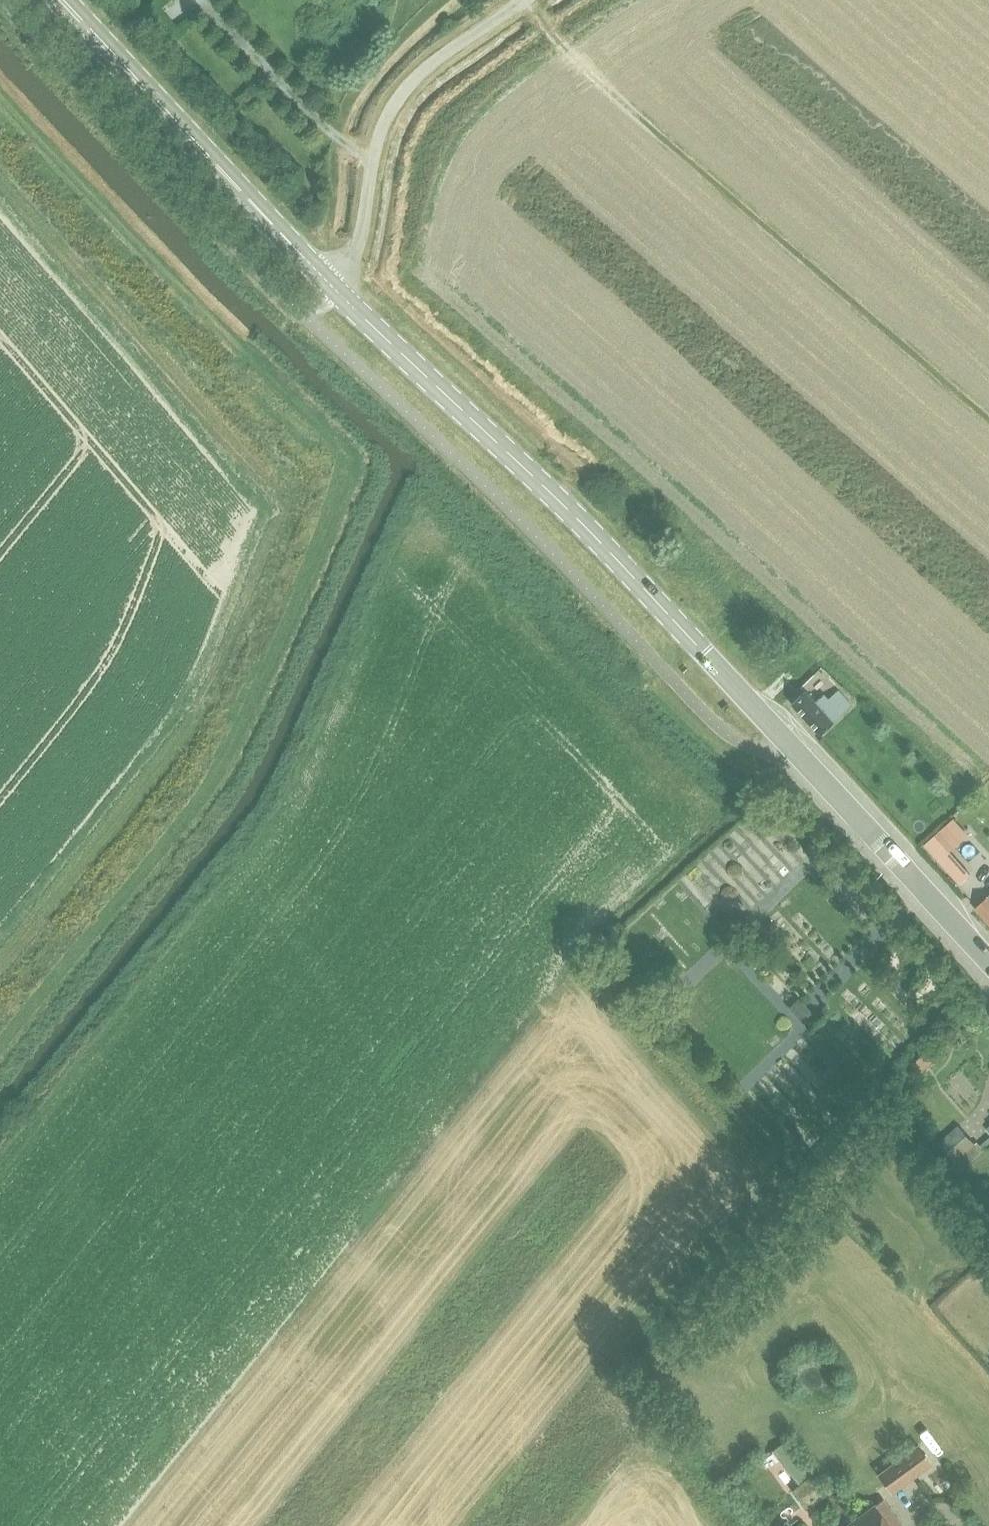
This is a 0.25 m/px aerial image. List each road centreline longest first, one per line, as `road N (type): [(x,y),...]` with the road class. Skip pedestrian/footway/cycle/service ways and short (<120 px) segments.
road 1 (secondary): [(988,961),(581,524),(333,288)]
road 2 (secondary): [(333,288),(62,0)]
road 3 (unclassified): [(333,288),(357,244),(383,125),(401,94),(524,0)]

